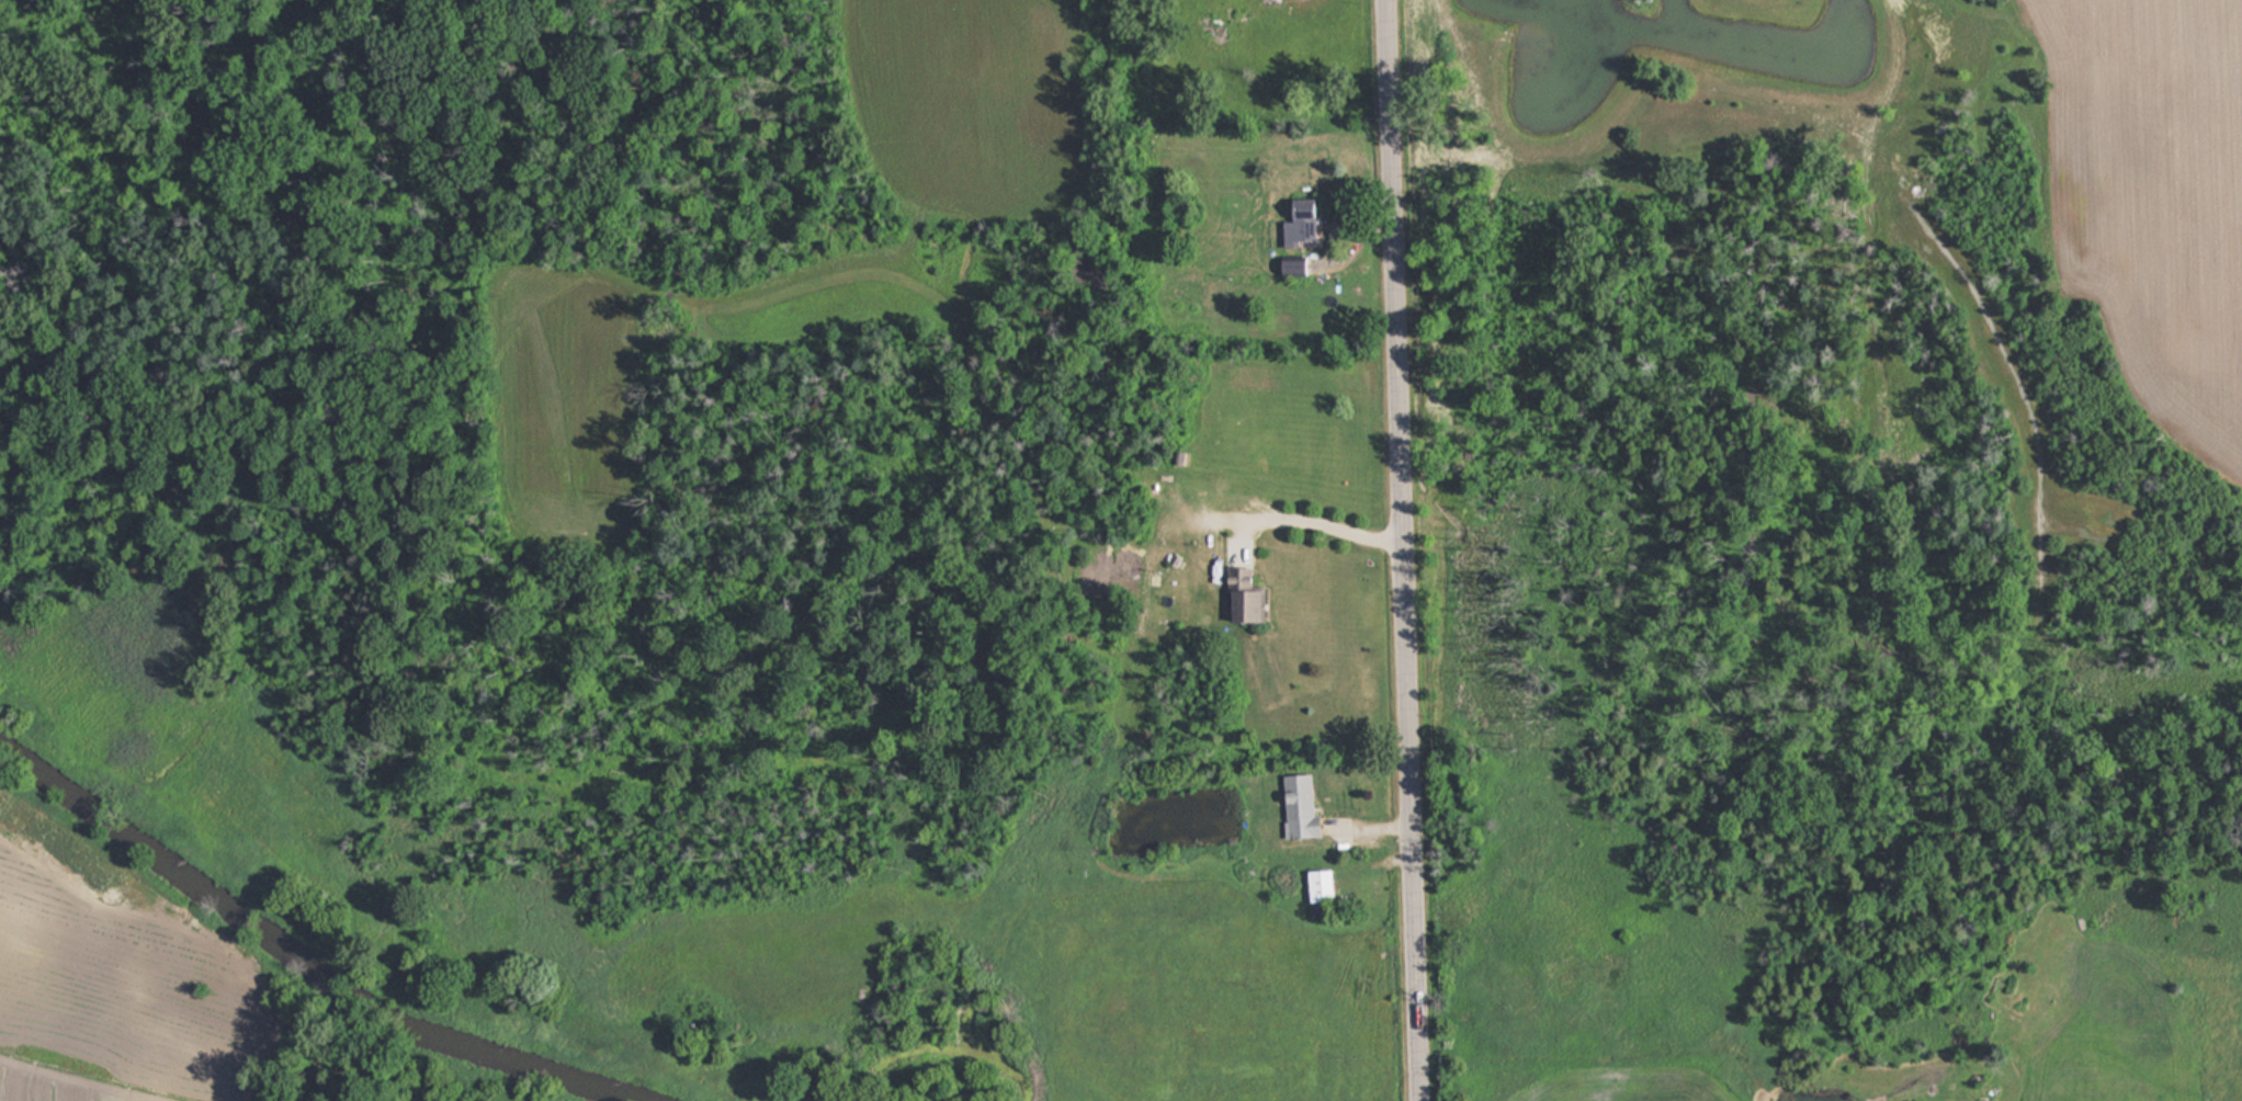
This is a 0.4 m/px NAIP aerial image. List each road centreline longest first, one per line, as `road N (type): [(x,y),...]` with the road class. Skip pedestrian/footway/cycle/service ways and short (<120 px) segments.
road 1 (residential): [(1417,1100),(1386,0)]

